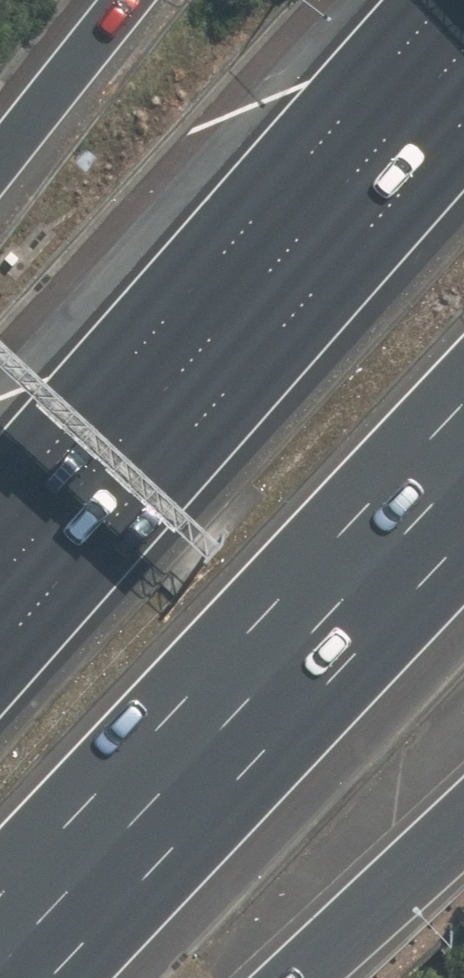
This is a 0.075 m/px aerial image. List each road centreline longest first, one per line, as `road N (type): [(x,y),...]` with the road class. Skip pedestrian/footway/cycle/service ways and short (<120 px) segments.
road 1 (motorway): [(0,596),(463,86)]
road 2 (motorway): [(463,424),(0,898)]
road 3 (motorway): [(463,816),(282,977)]
road 4 (motorway): [(0,135),(100,0)]

